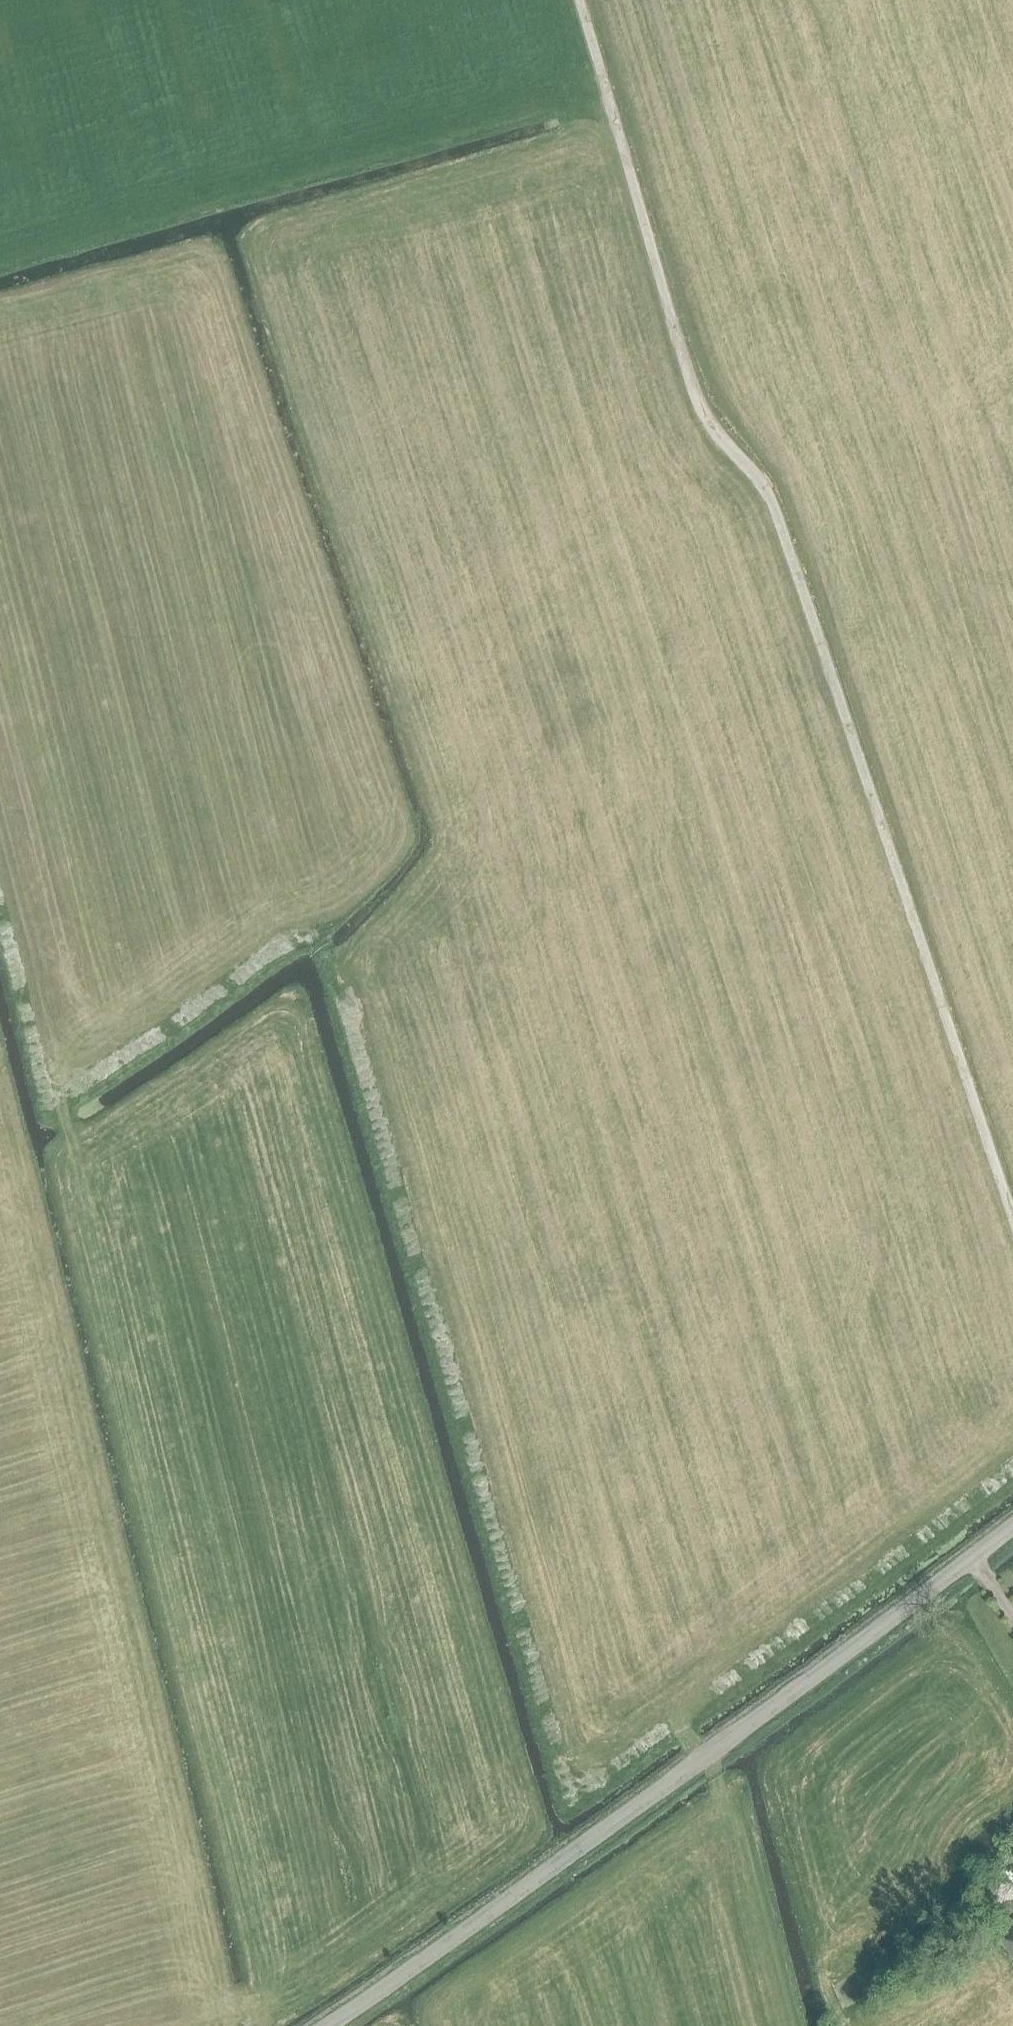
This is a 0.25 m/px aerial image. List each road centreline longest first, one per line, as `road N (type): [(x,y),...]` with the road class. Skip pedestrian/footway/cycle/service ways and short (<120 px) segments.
road 1 (unclassified): [(324,2025),(1012,1525)]

